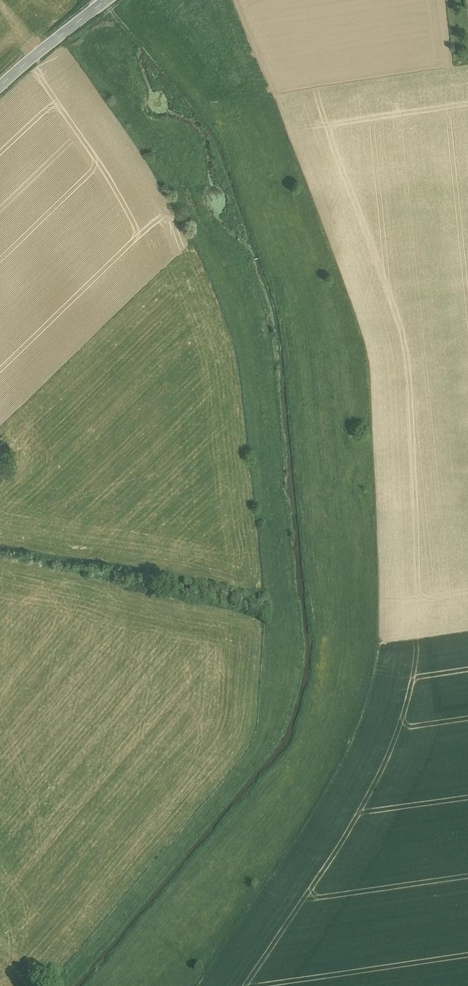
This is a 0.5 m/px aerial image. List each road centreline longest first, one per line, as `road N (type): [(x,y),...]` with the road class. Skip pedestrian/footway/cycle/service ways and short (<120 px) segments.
road 1 (tertiary): [(0,86),(104,0)]

